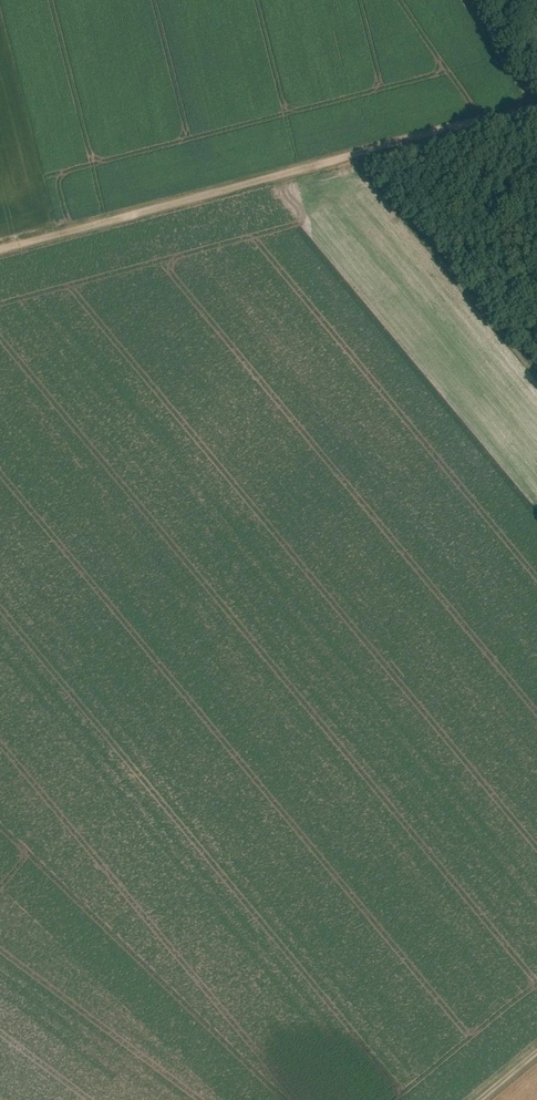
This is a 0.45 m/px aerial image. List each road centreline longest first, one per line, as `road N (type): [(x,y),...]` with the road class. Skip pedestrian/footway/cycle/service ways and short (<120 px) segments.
road 1 (track): [(536,110),(0,249)]

